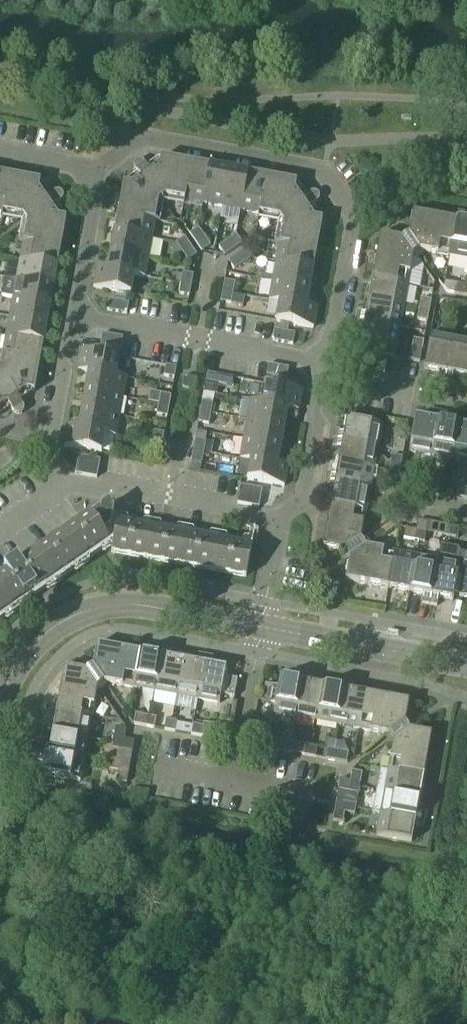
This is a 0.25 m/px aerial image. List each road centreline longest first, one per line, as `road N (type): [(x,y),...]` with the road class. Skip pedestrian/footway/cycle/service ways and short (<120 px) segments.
road 1 (residential): [(325,372),(353,209),(301,162),(139,137),(83,180)]
road 2 (tertiary): [(261,626),(105,607),(37,641),(0,706)]
road 3 (residential): [(325,372),(301,358),(73,316)]
road 4 (residential): [(66,486),(281,518)]
road 5 (tertiary): [(466,664),(261,626)]
road 6 (residential): [(73,316),(48,460),(66,486)]
road 7 (residential): [(236,782),(261,626)]
road 8 (residential): [(281,518),(305,493),(325,372)]
road 9 (residential): [(466,399),(325,372)]
road 10 (residential): [(83,180),(95,202),(73,316)]

